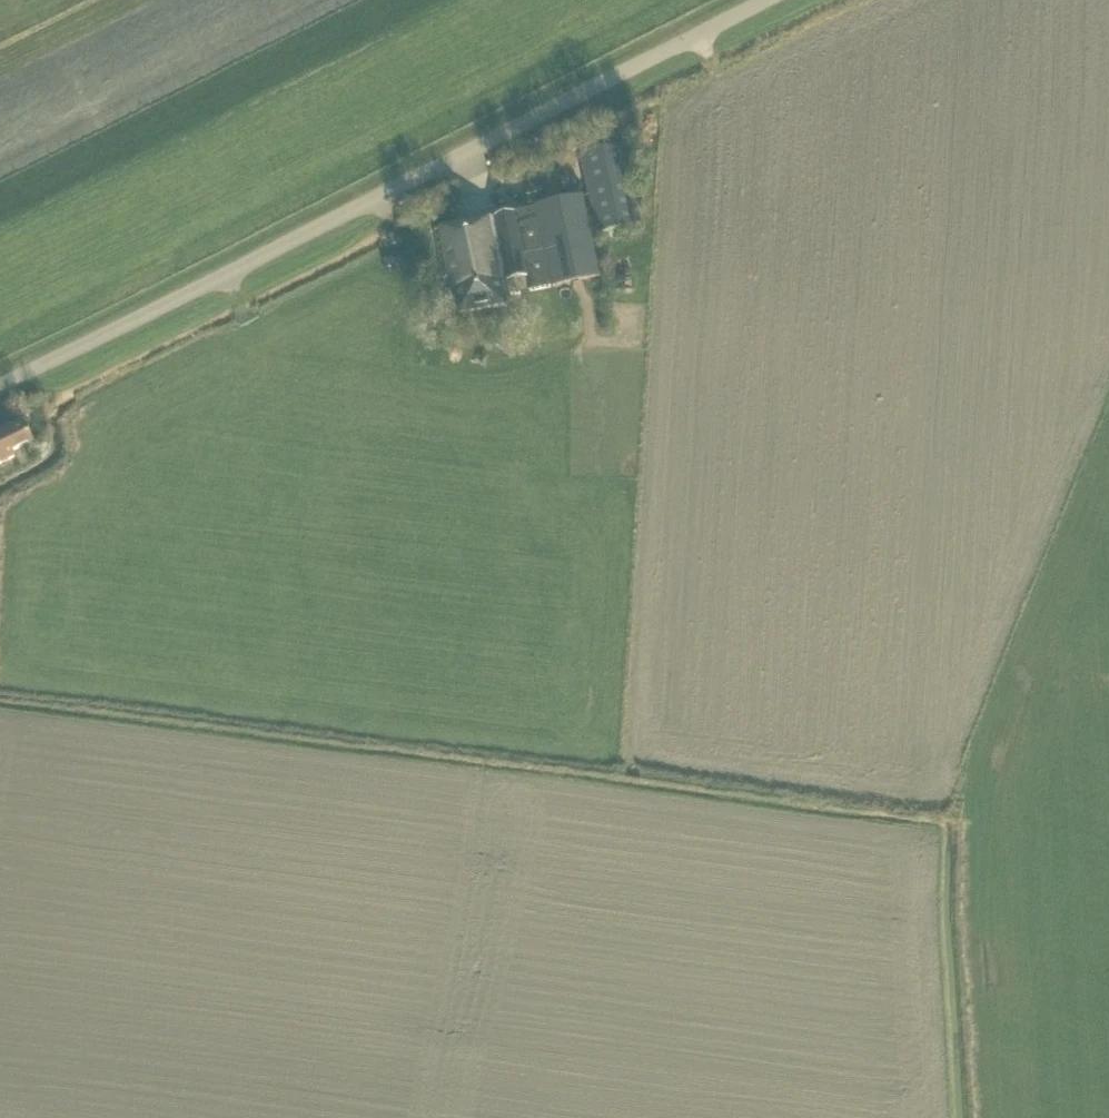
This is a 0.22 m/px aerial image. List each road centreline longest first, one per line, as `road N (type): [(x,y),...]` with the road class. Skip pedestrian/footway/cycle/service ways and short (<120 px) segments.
road 1 (unclassified): [(0,383),(764,0)]

